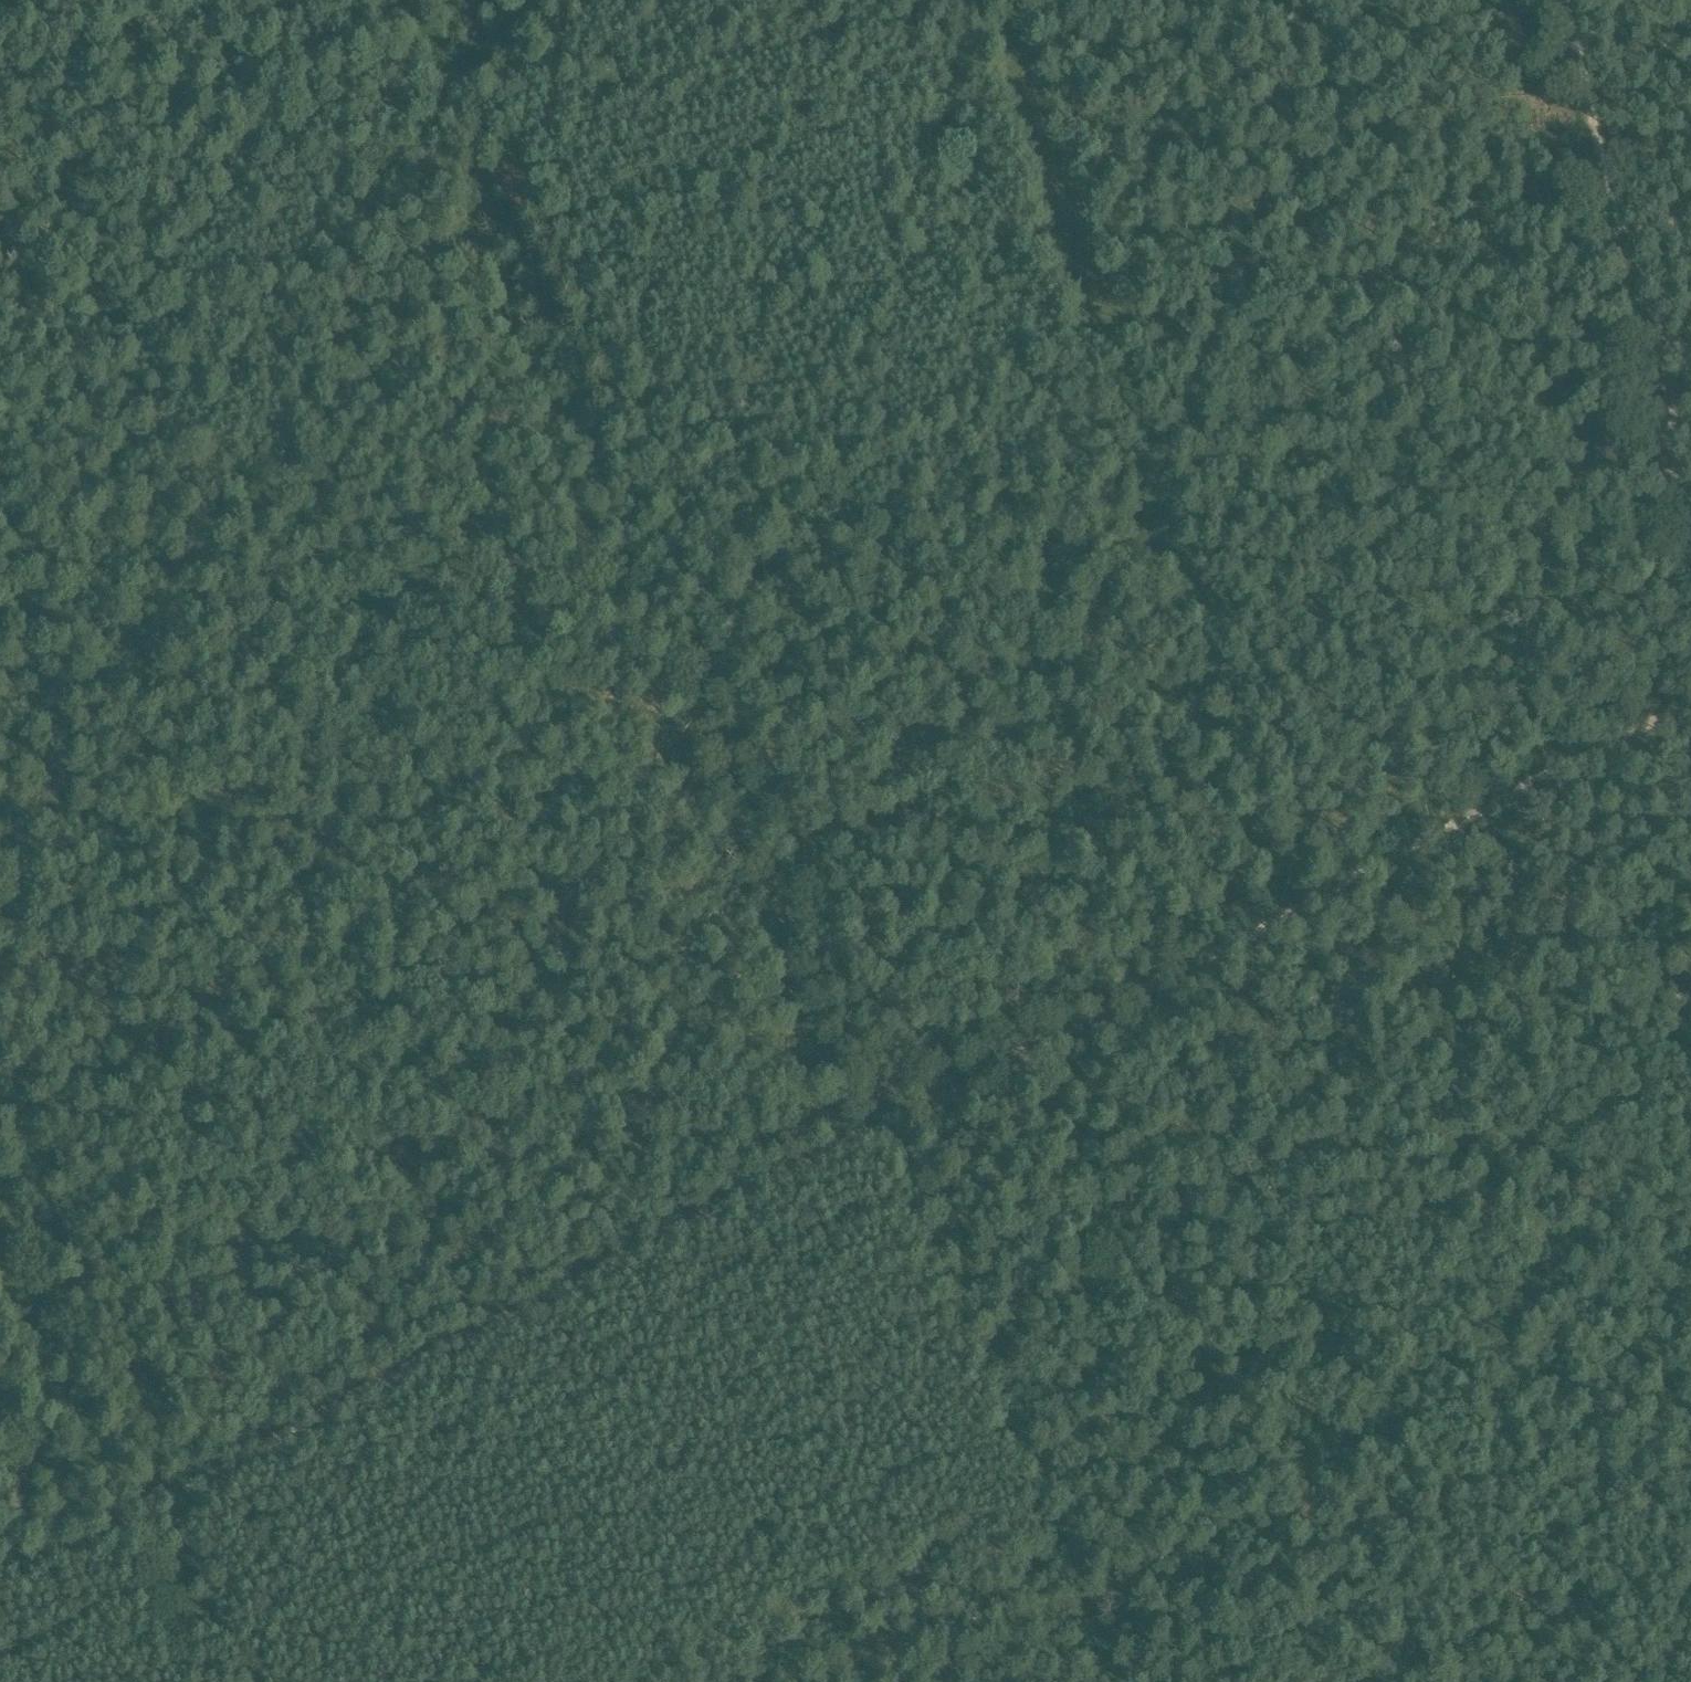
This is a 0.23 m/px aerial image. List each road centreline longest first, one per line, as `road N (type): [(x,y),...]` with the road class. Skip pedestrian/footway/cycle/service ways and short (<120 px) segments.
road 1 (track): [(1690,694),(172,1498)]
road 2 (track): [(890,1117),(1125,1681)]
road 3 (track): [(1690,574),(1567,0)]
road 4 (track): [(0,1588),(172,1498),(249,1681)]

